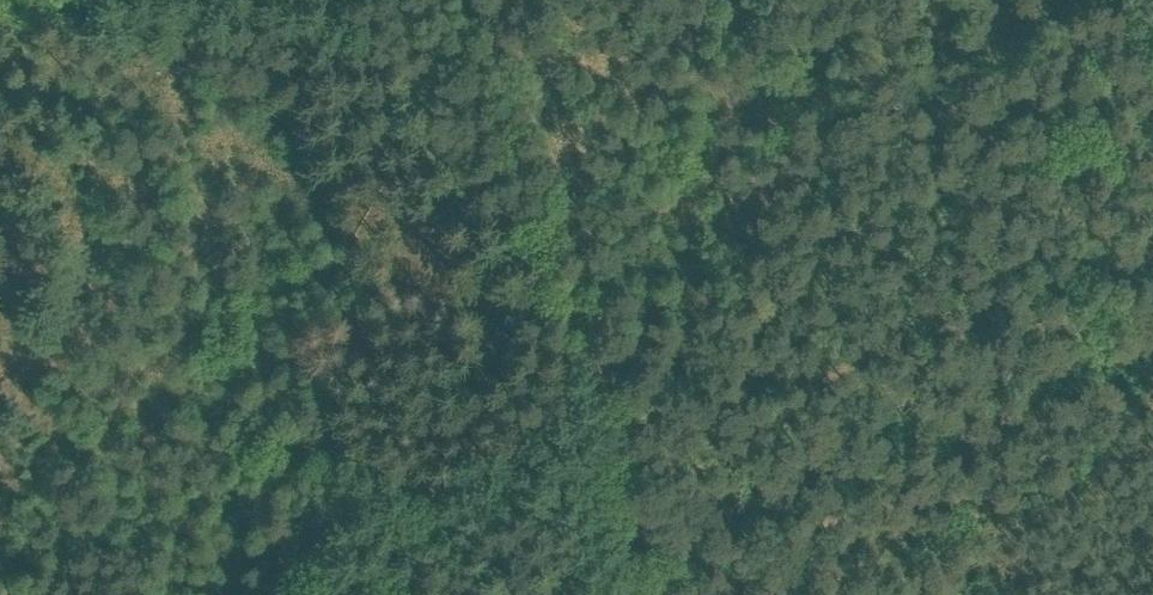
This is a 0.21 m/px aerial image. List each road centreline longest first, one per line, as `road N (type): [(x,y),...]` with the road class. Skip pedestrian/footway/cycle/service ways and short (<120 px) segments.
road 1 (track): [(638,594),(504,0)]

